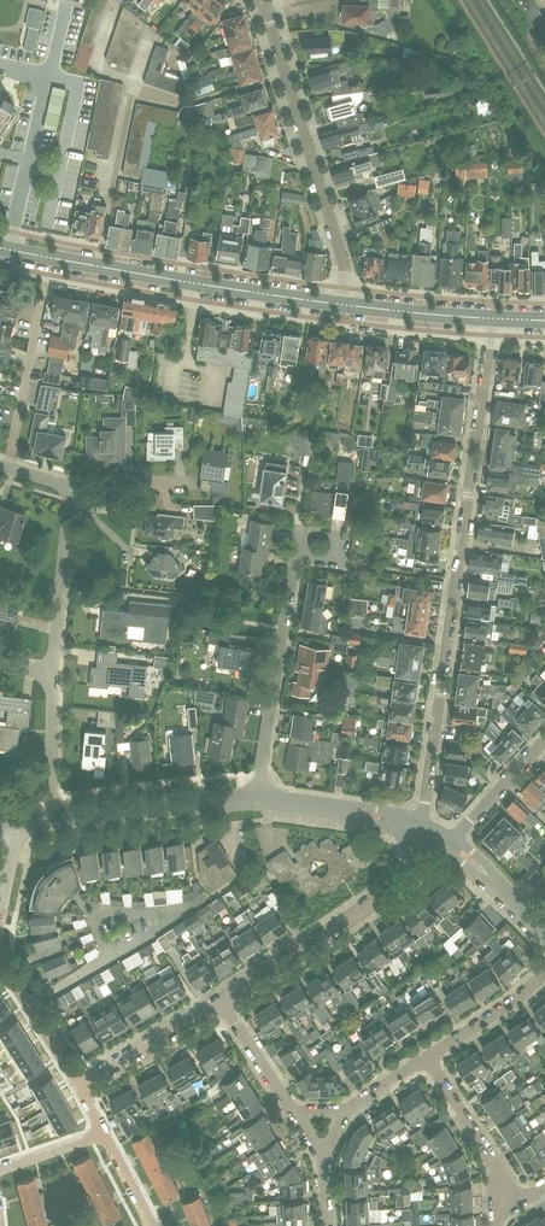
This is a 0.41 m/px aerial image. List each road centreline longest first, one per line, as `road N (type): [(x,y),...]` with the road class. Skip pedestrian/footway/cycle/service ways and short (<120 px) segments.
road 1 (residential): [(491,318),(417,827)]
road 2 (secondary): [(342,305),(0,248)]
road 3 (residential): [(258,0),(345,264),(342,305)]
road 4 (residential): [(222,1001),(378,895),(417,827)]
road 5 (residential): [(259,799),(297,553)]
road 6 (unclassified): [(55,820),(259,799)]
road 7 (residential): [(52,673),(70,500)]
road 8 (residential): [(516,1204),(427,1057)]
road 9 (residential): [(8,467),(42,305)]
road 10 (residential): [(79,1083),(222,1001)]
road 11 (unclassified): [(417,827),(259,799)]
road 12 (secondary): [(491,318),(342,305)]
road 13 (residential): [(79,1083),(0,958)]
road 14 (residential): [(55,820),(52,673)]
road 15 (residential): [(427,1057),(544,973)]
road 16 (residential): [(448,844),(544,741)]
road 17 (unclassified): [(544,936),(448,844)]
road 18 (residential): [(294,1112),(222,1001)]
road 19 (residential): [(70,500),(114,502),(115,481),(181,483)]

